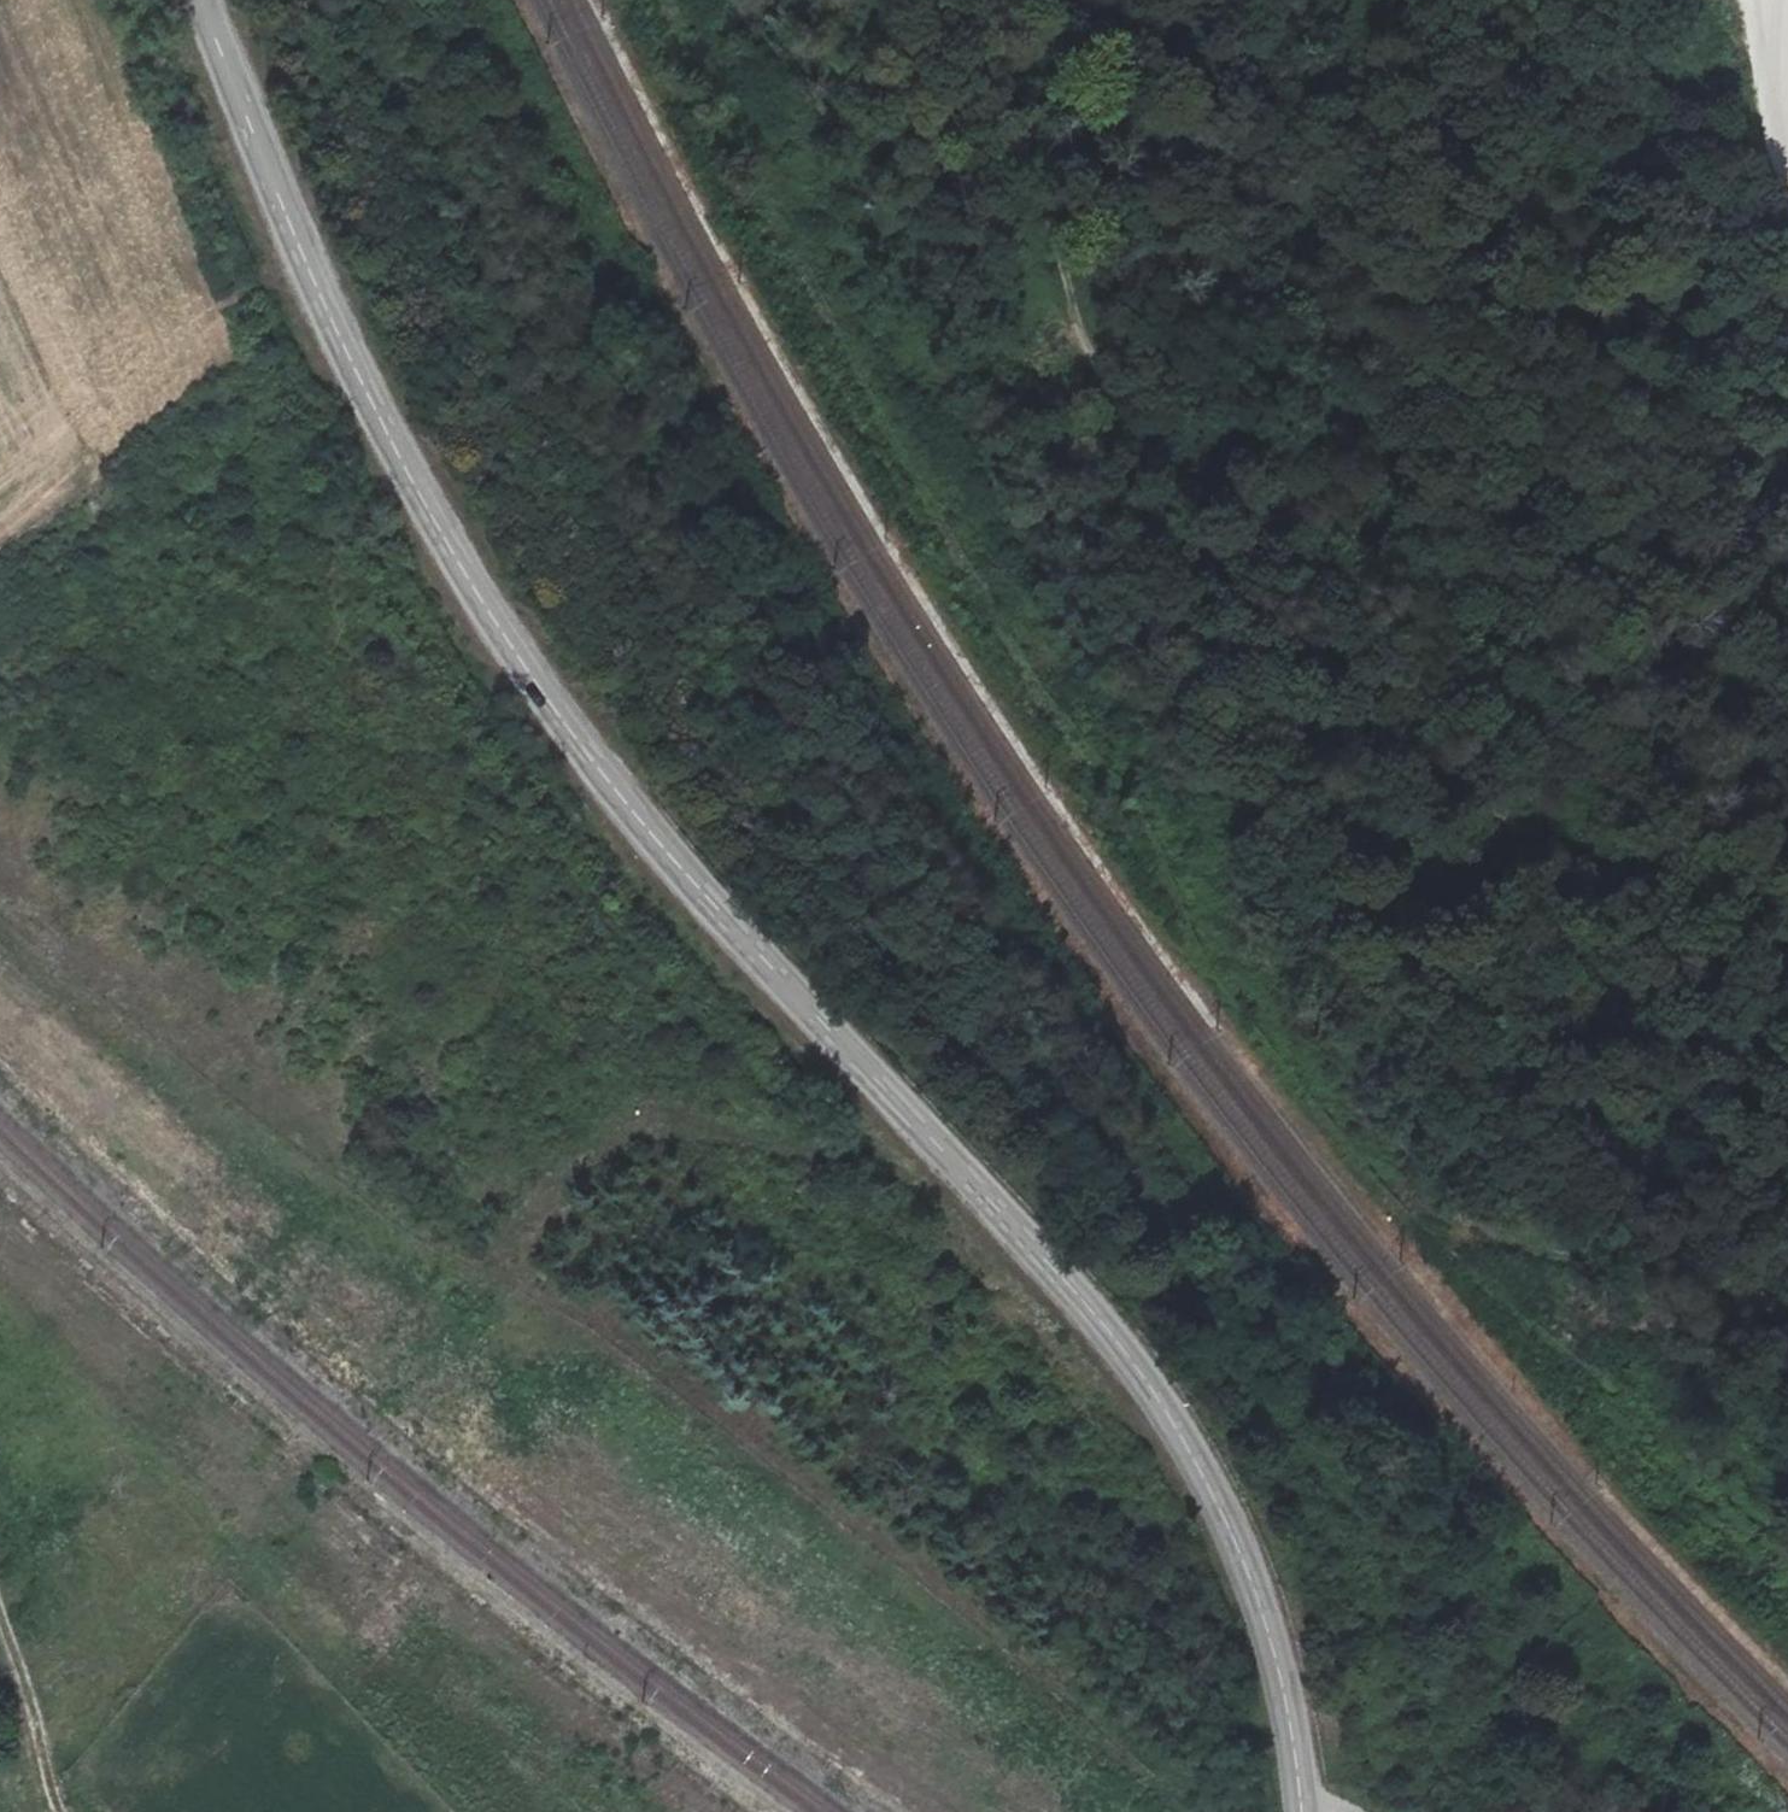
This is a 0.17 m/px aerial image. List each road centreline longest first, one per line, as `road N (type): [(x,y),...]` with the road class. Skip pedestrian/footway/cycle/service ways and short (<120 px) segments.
road 1 (tertiary): [(1303,1811),(1268,1625),(1186,1441),(1080,1296),(683,870),(543,693),(428,507),(334,323),(202,0)]
road 2 (track): [(1787,973),(1771,953),(1609,881),(1474,798),(1219,567),(1121,400),(995,61)]
road 3 (track): [(0,1614),(62,1811)]

